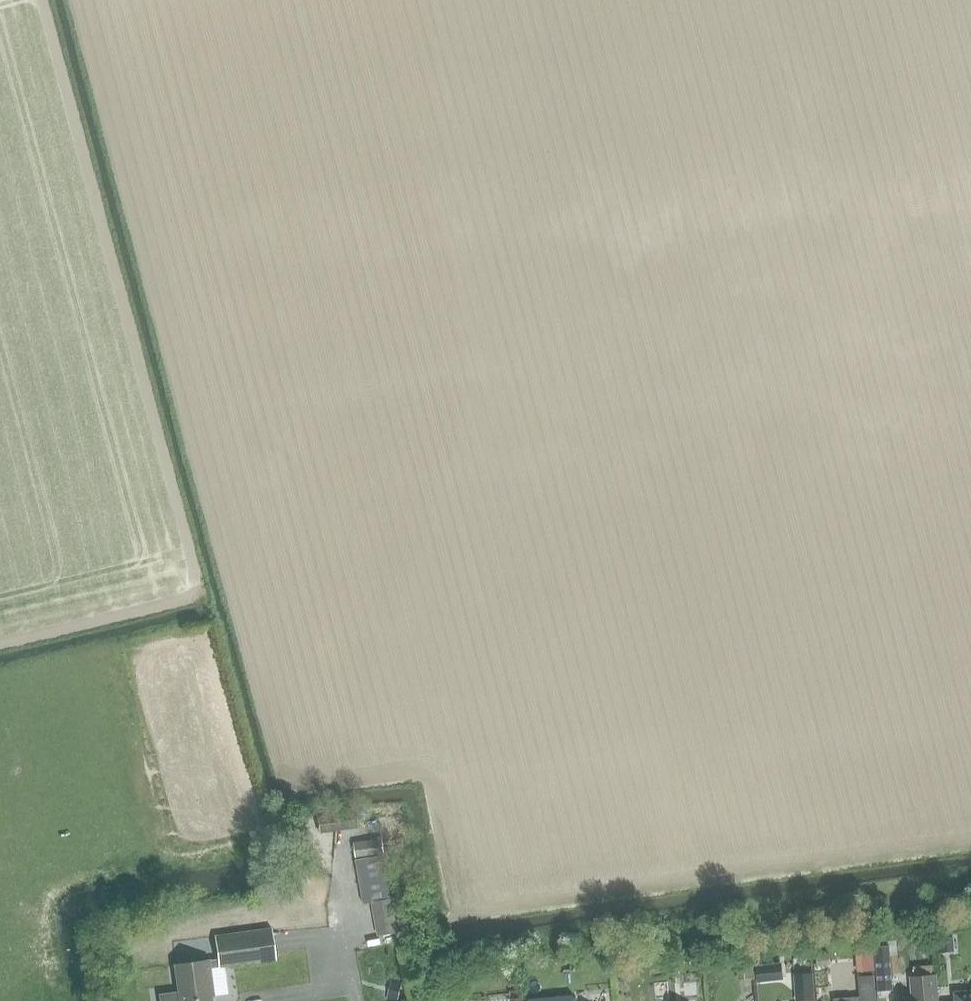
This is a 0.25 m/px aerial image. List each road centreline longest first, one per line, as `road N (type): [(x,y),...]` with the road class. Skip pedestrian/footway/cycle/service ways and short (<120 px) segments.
road 1 (track): [(337,869),(308,844),(316,804),(276,751),(79,0)]

